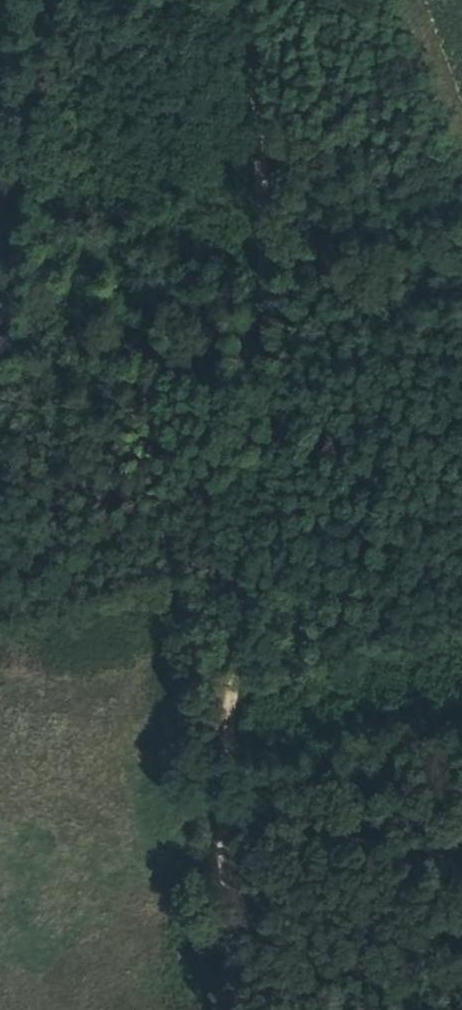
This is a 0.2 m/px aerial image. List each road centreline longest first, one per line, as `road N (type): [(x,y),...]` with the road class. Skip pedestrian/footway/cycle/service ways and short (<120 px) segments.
road 1 (track): [(261,0),(261,172),(281,395),(233,753),(232,890),(248,1009)]
road 2 (track): [(51,0),(0,356)]

